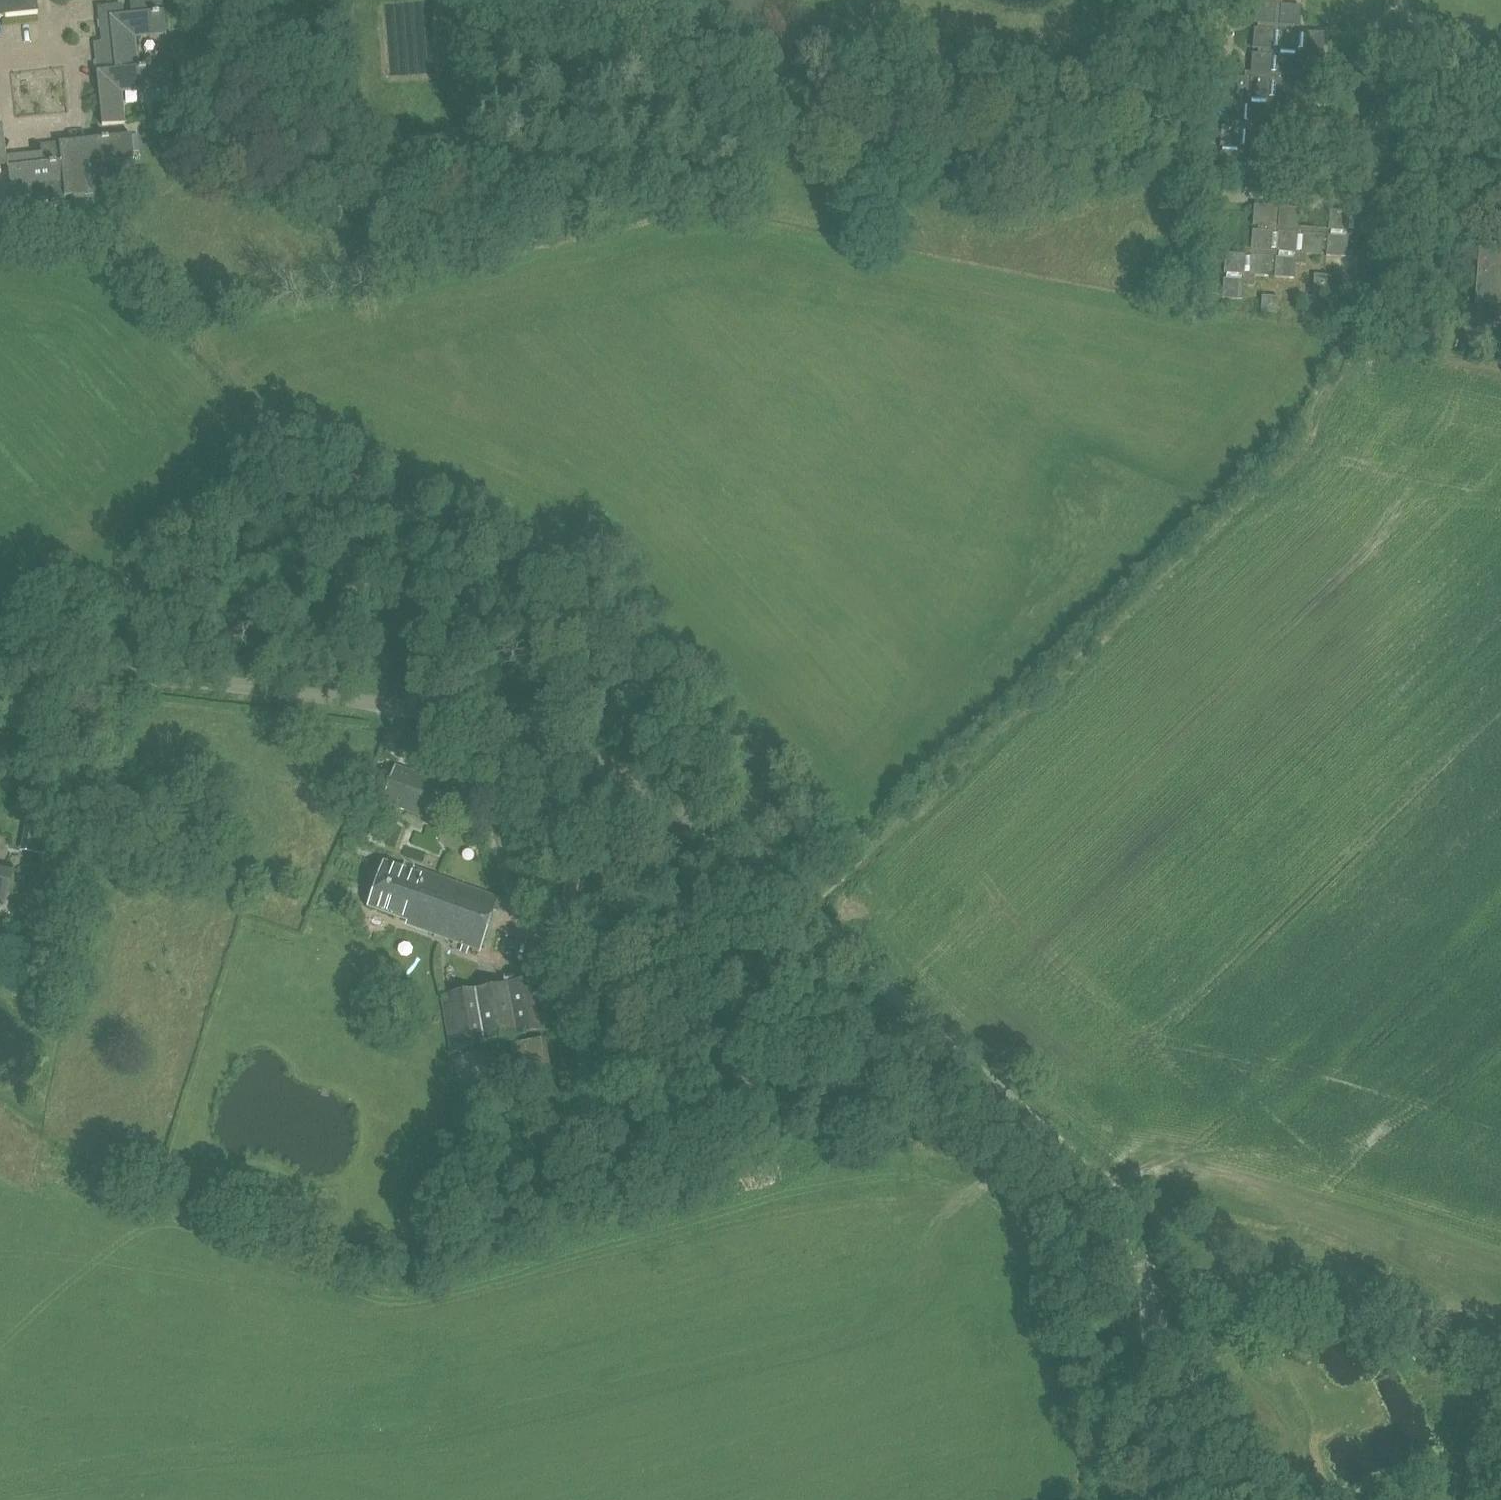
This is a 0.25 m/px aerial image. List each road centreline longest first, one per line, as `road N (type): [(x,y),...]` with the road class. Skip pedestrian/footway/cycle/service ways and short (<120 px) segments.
road 1 (unclassified): [(1135,1499),(1148,1352),(1138,1254),(1120,1206),(801,911),(656,794),(557,744),(424,709),(77,668),(0,670)]
road 2 (residential): [(1500,156),(1437,164),(1385,196),(1333,204),(1224,198),(1211,180),(1226,0)]

